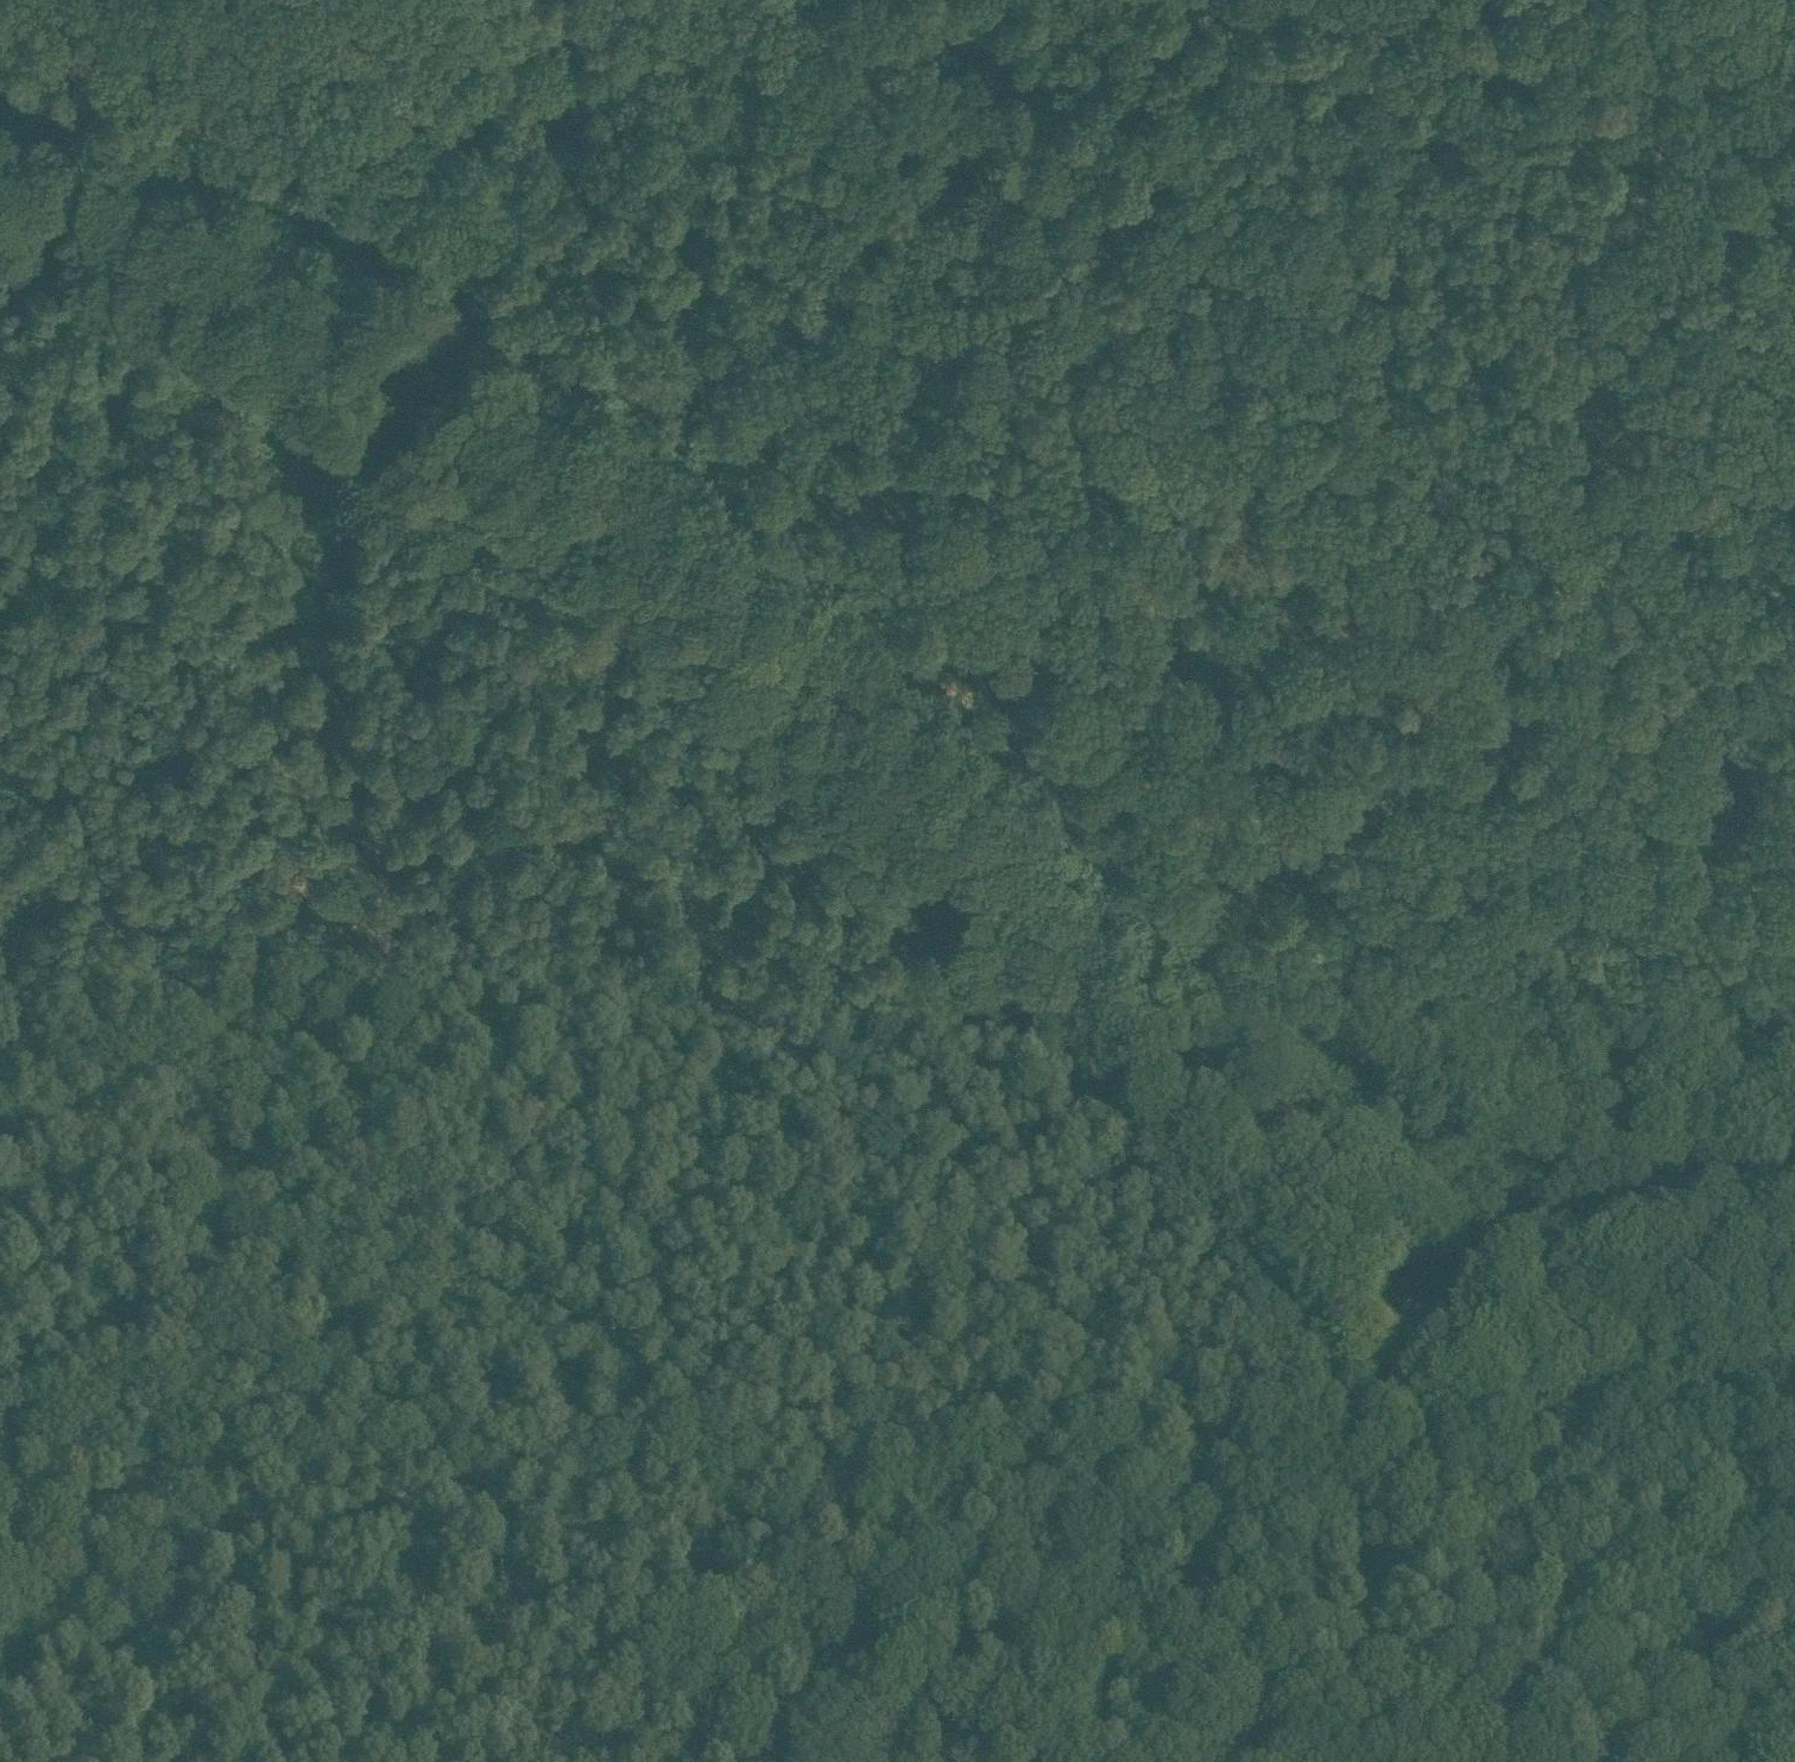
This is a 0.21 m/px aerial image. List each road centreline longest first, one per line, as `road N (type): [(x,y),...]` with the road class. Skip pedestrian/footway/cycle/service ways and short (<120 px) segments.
road 1 (track): [(1794,1321),(1454,1365),(1322,1242),(758,621),(607,492),(475,400),(348,328),(116,223),(0,198)]
road 2 (track): [(665,0),(506,54),(0,177)]

